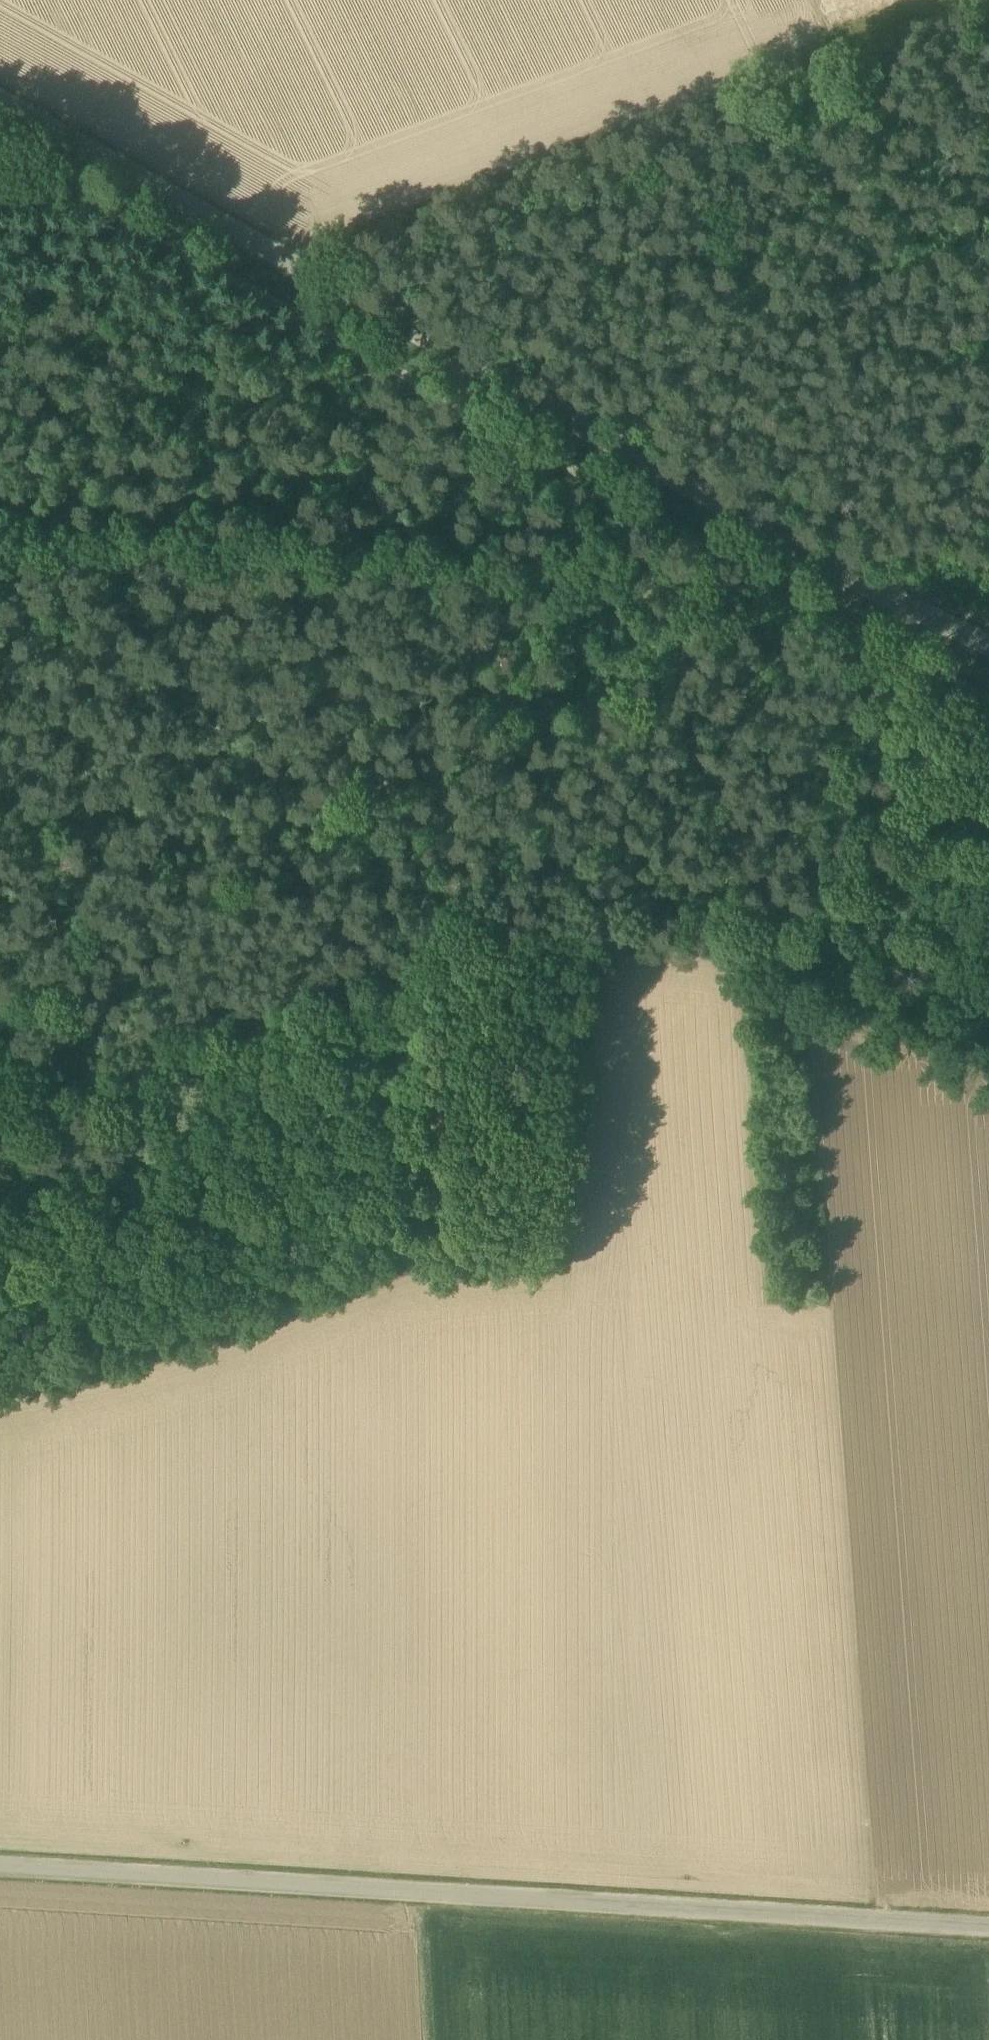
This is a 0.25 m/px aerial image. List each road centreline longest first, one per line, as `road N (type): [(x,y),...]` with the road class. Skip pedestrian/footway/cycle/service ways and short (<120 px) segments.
road 1 (tertiary): [(988,643),(704,493),(0,97)]
road 2 (unclassified): [(988,1927),(0,1864)]

